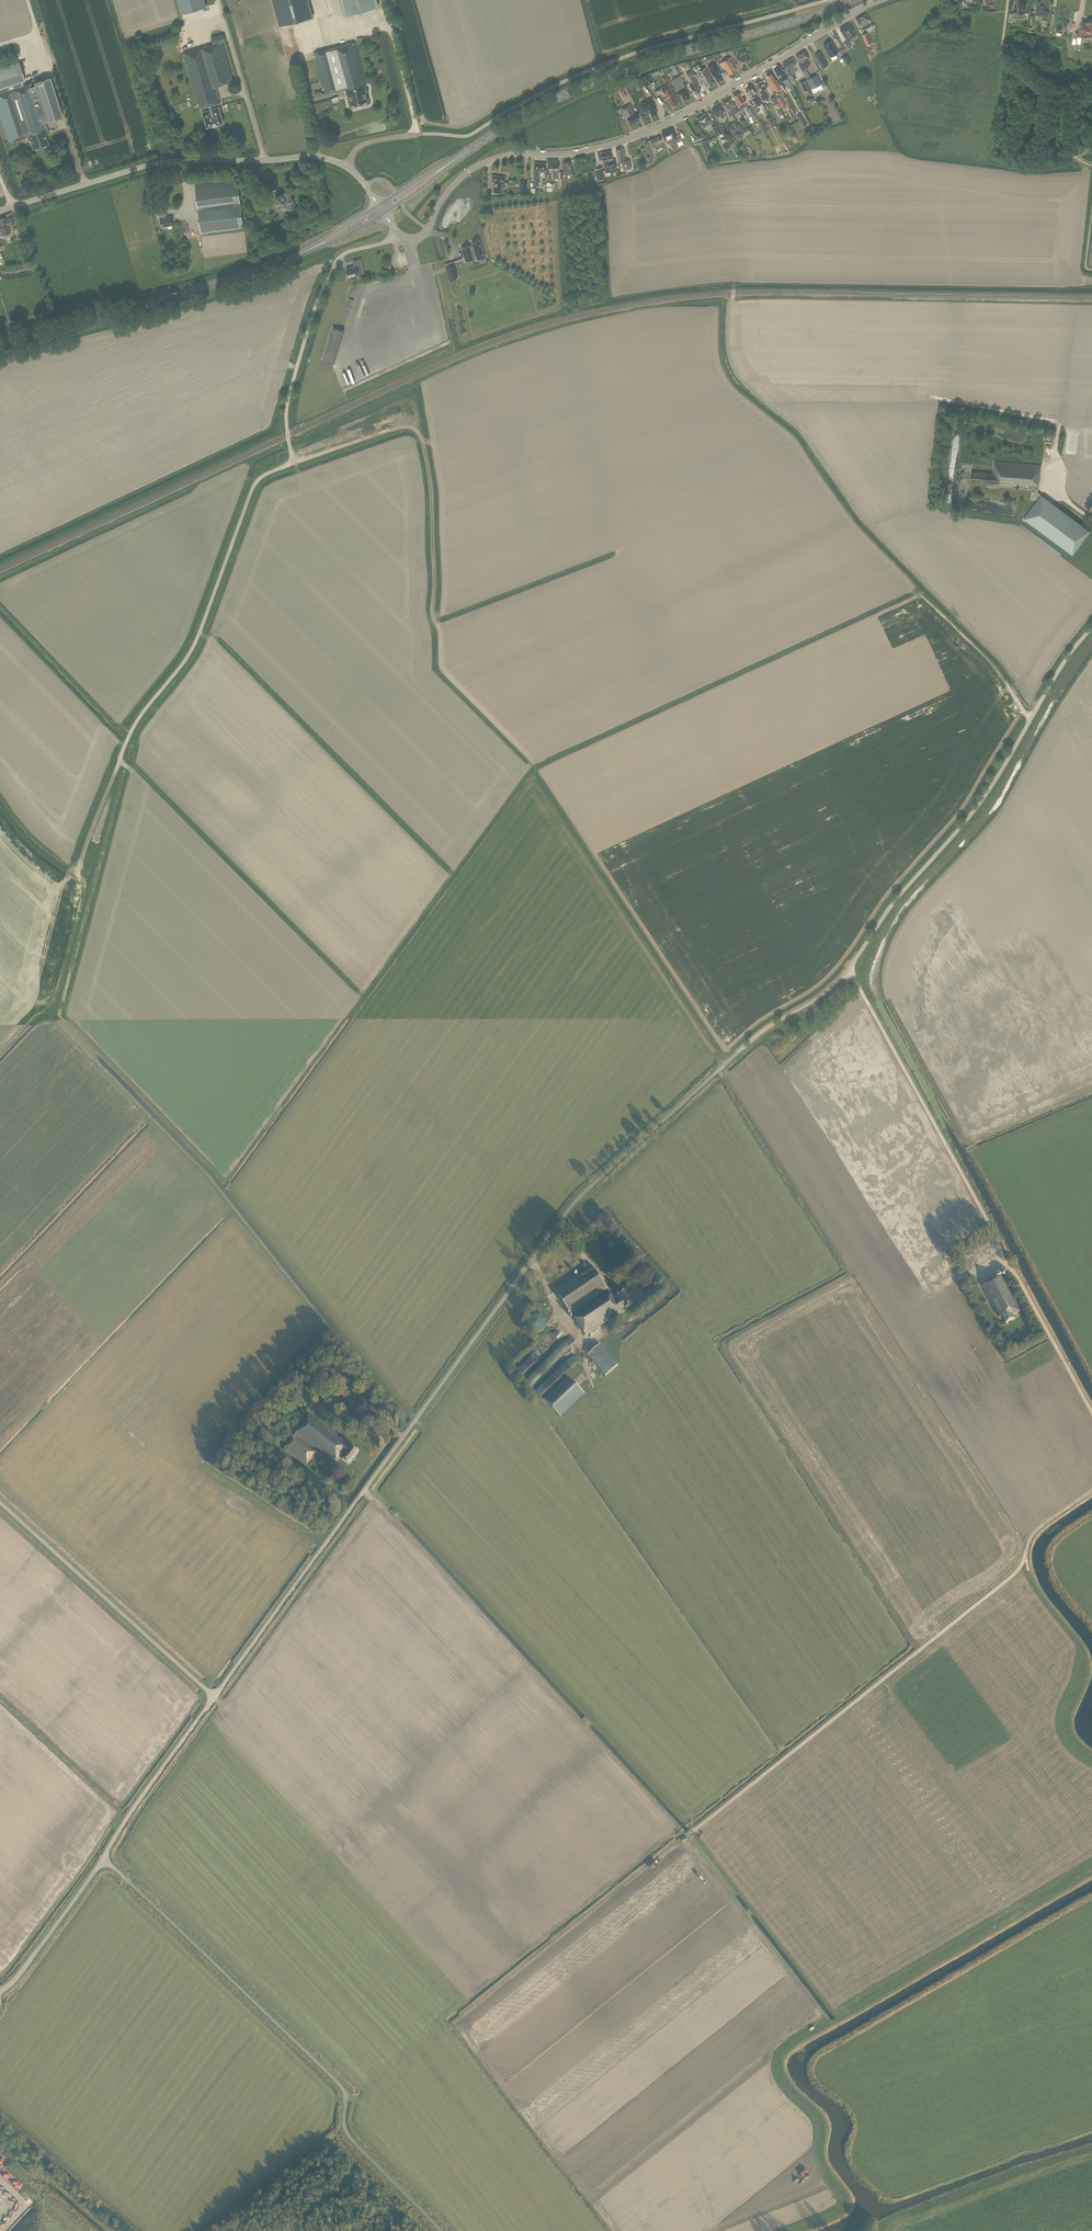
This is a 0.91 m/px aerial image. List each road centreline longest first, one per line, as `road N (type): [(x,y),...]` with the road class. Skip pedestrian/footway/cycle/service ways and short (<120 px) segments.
road 1 (unclassified): [(103,1859),(571,1207),(767,1029),(814,1003),(849,969),(904,889),(974,813),(1091,627)]
road 2 (unclassified): [(116,769),(135,724),(197,638),(254,485),(291,463),(287,408),(336,261),(400,236)]
road 3 (tertiary): [(400,236),(426,233),(448,190),(484,163),(586,150),(658,127),(882,0)]
road 4 (unclassified): [(440,2230),(347,2134),(342,2087),(103,1859)]
road 5 (track): [(849,969),(1091,1413)]
road 6 (primary): [(453,161),(599,79),(852,0)]
road 7 (primary): [(0,342),(281,262)]
road 8 (unclassified): [(0,211),(164,165),(265,161)]
road 9 (track): [(365,1488),(387,1521),(503,1364)]
road 10 (track): [(417,1417),(300,1271)]
road 11 (unclassified): [(103,1859),(0,1992)]

